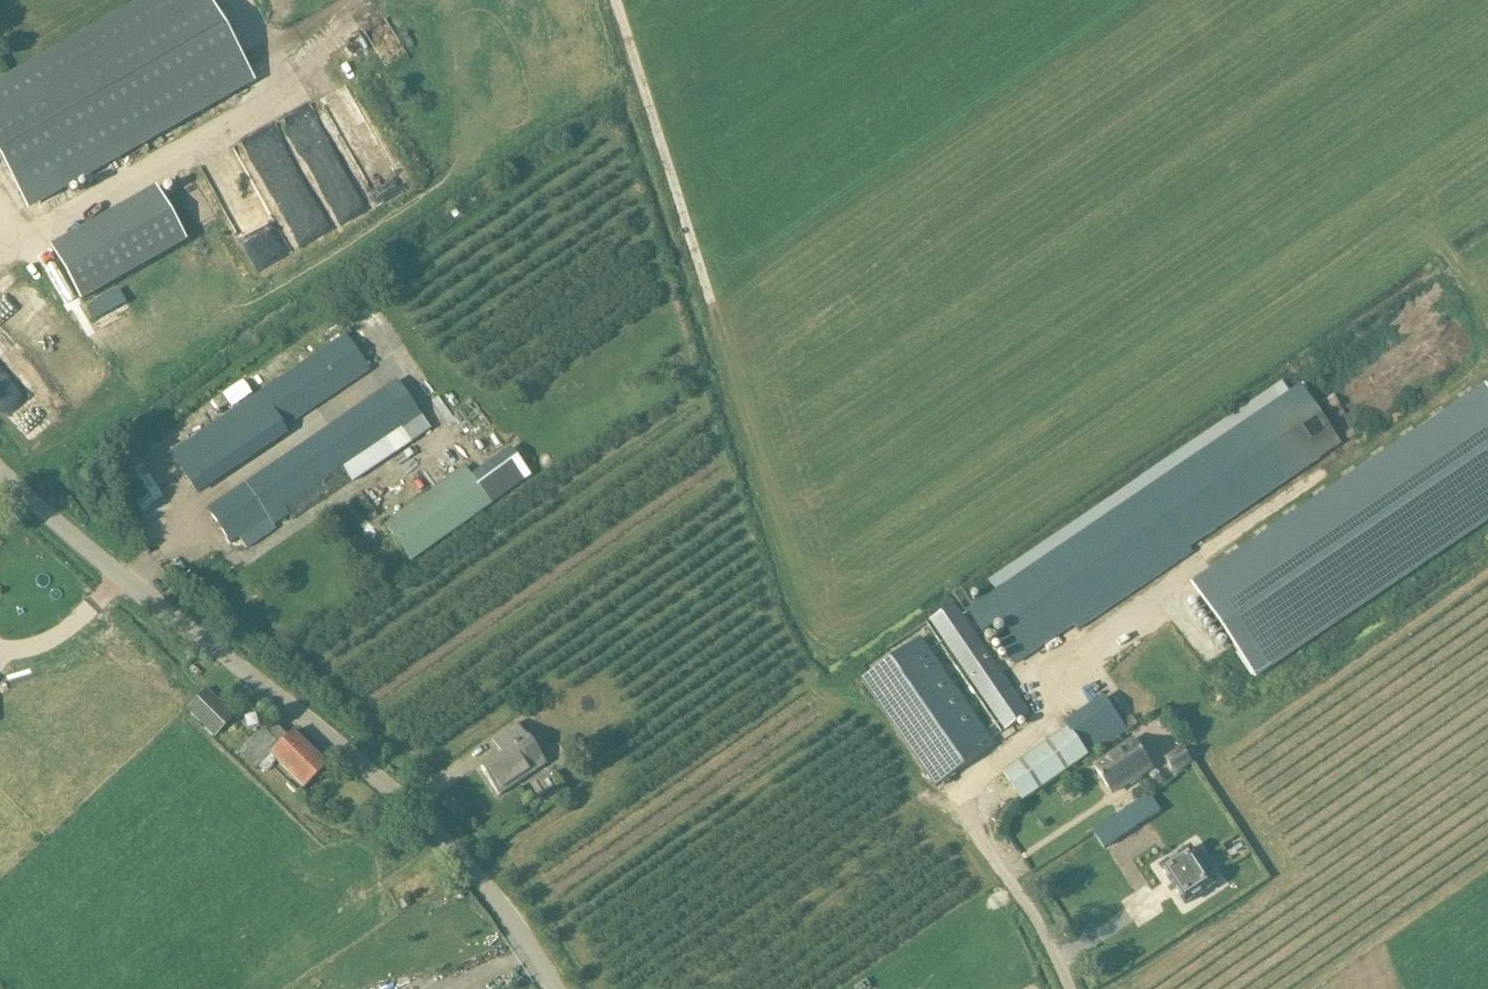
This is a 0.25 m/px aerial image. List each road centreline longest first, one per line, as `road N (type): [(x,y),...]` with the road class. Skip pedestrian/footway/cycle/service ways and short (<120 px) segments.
road 1 (unclassified): [(554,988),(457,853),(0,472)]
road 2 (unclassified): [(1074,988),(968,810)]

